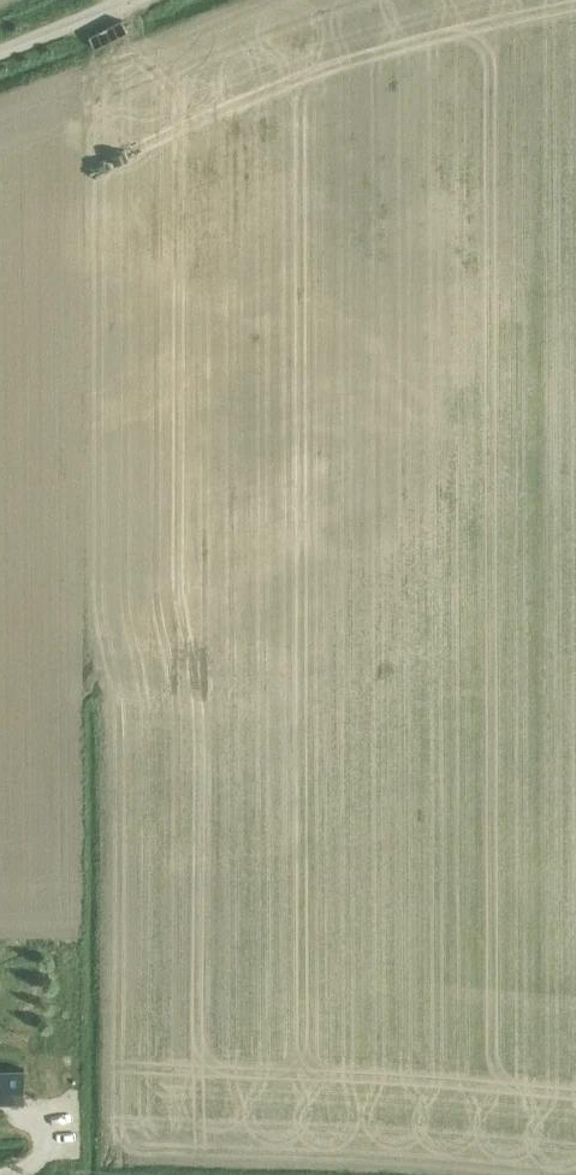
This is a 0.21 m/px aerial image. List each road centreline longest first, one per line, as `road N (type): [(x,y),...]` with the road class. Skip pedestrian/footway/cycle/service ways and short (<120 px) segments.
road 1 (unclassified): [(0,53),(134,0)]

